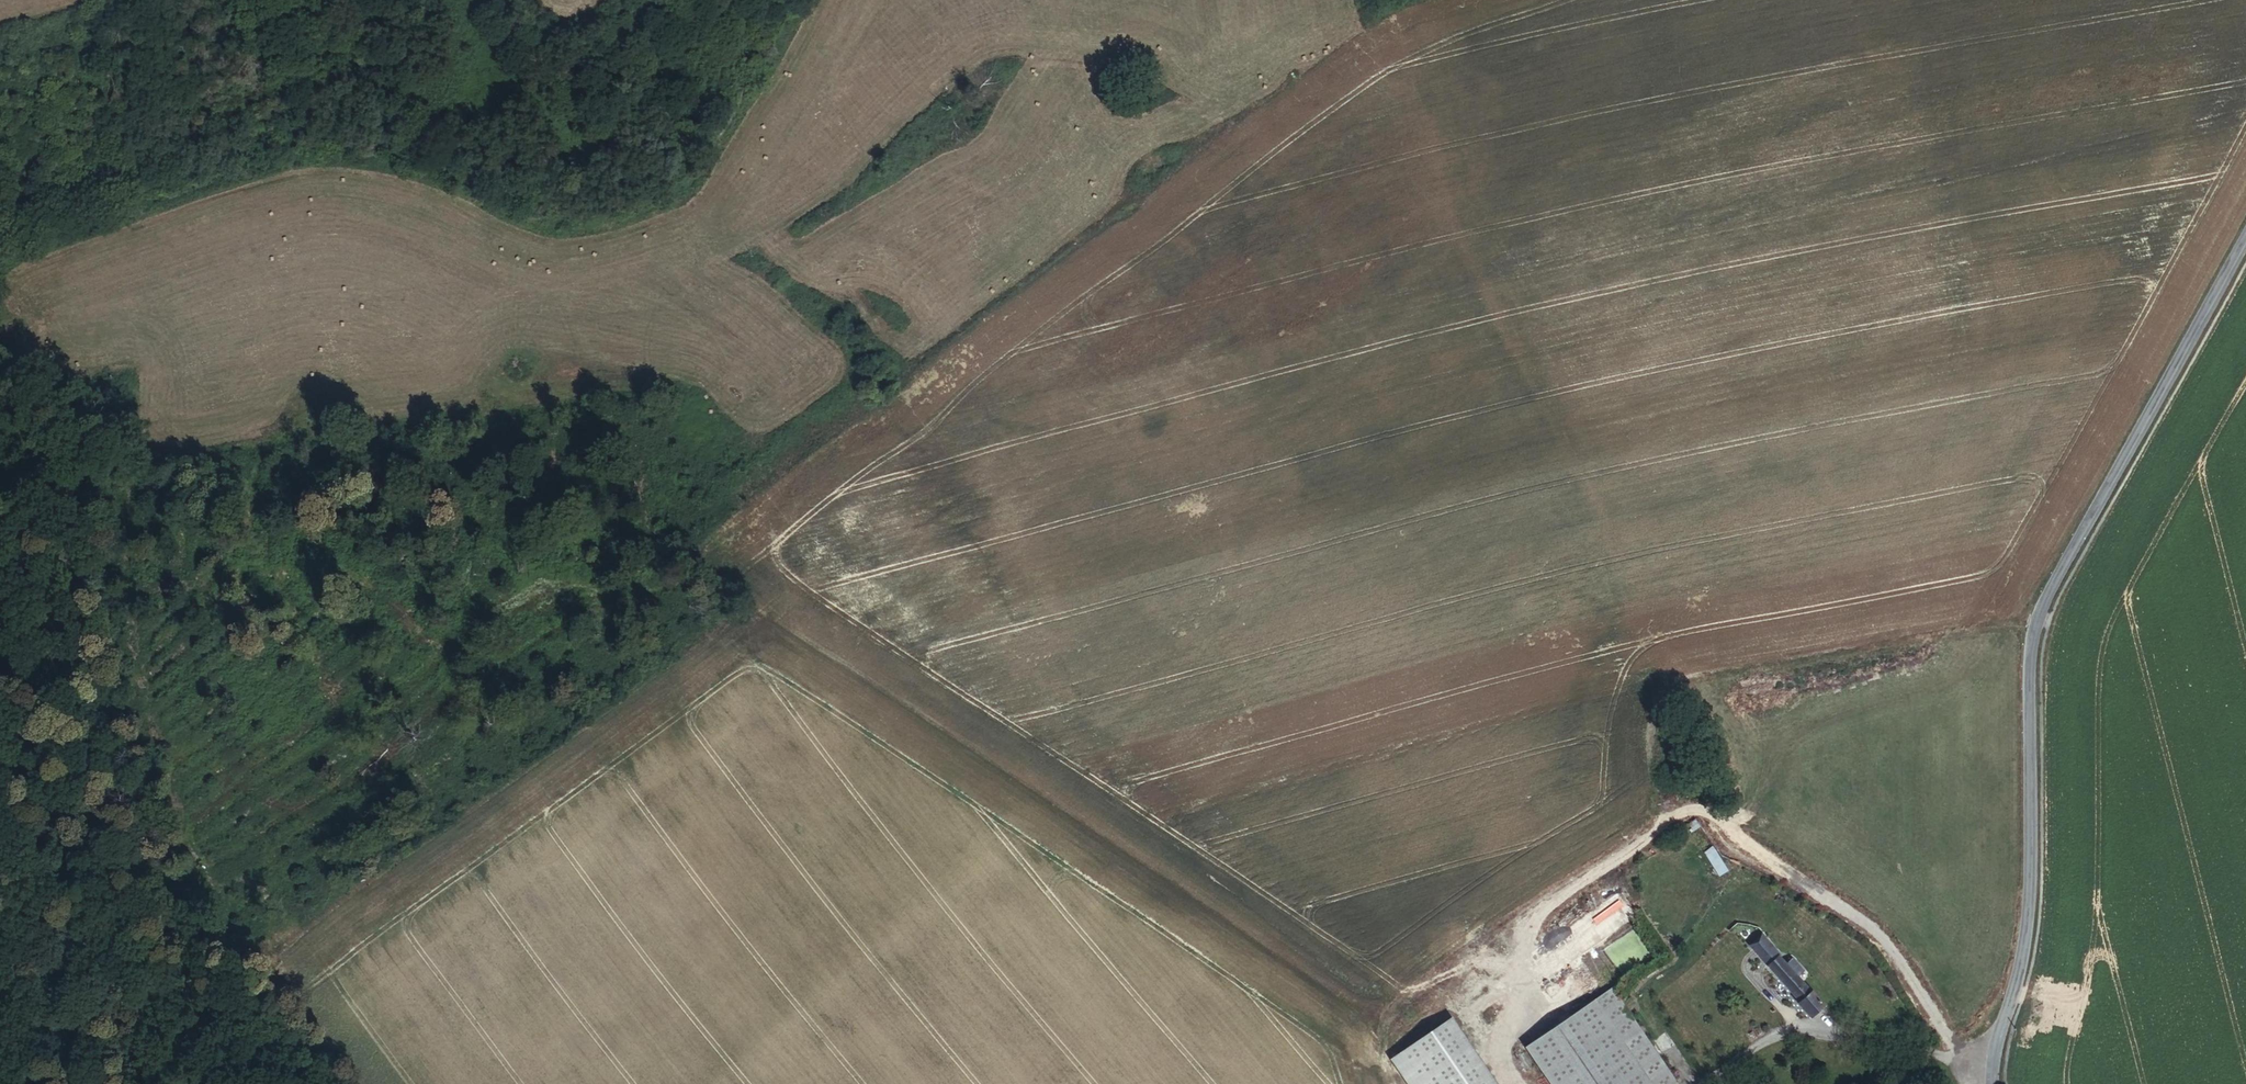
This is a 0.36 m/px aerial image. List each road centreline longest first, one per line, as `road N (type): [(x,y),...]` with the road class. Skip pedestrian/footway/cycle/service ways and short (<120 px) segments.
road 1 (tertiary): [(1994,1083),(2027,930),(2031,647),(2049,594),(2245,233)]
road 2 (track): [(0,224),(86,184),(194,161),(372,148),(503,199),(579,202),(631,187),(774,0)]

